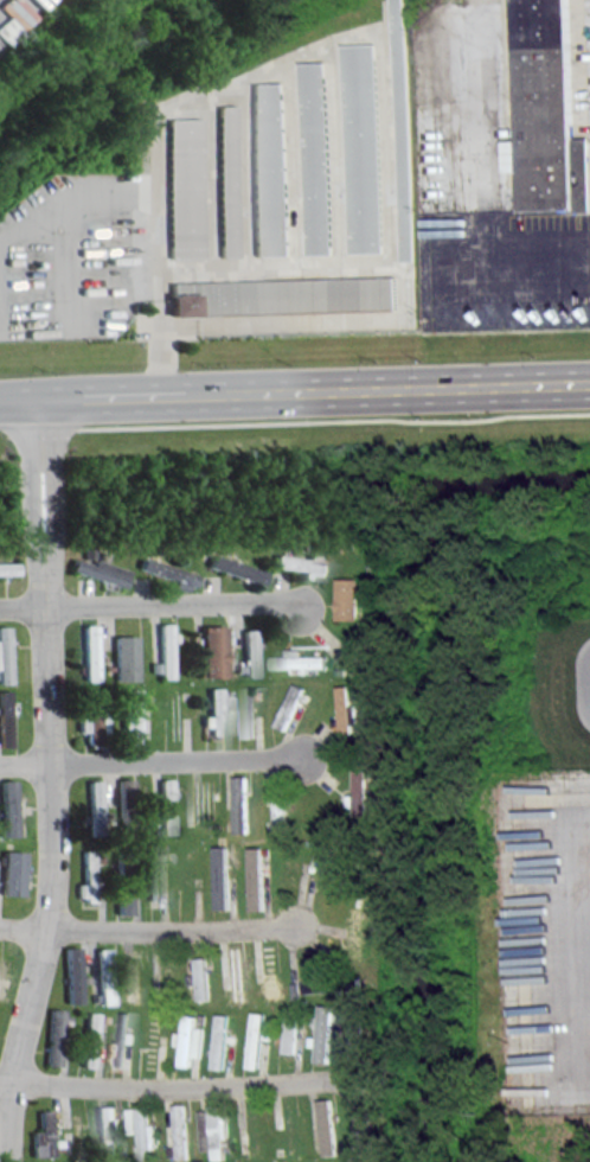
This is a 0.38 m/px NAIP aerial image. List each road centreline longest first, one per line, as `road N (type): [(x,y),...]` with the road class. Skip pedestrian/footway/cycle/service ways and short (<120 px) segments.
road 1 (primary): [(0,400),(589,383)]
road 2 (residential): [(5,1161),(5,1084),(46,927),(45,592)]
road 3 (residential): [(363,1156),(358,1103),(346,1084),(0,1083)]
road 4 (residential): [(0,768),(308,761)]
road 5 (residential): [(0,607),(303,602)]
road 6 (residential): [(300,926),(0,927)]
road 7 (residential): [(53,540),(51,398)]
road 8 (residential): [(26,400),(32,540)]

